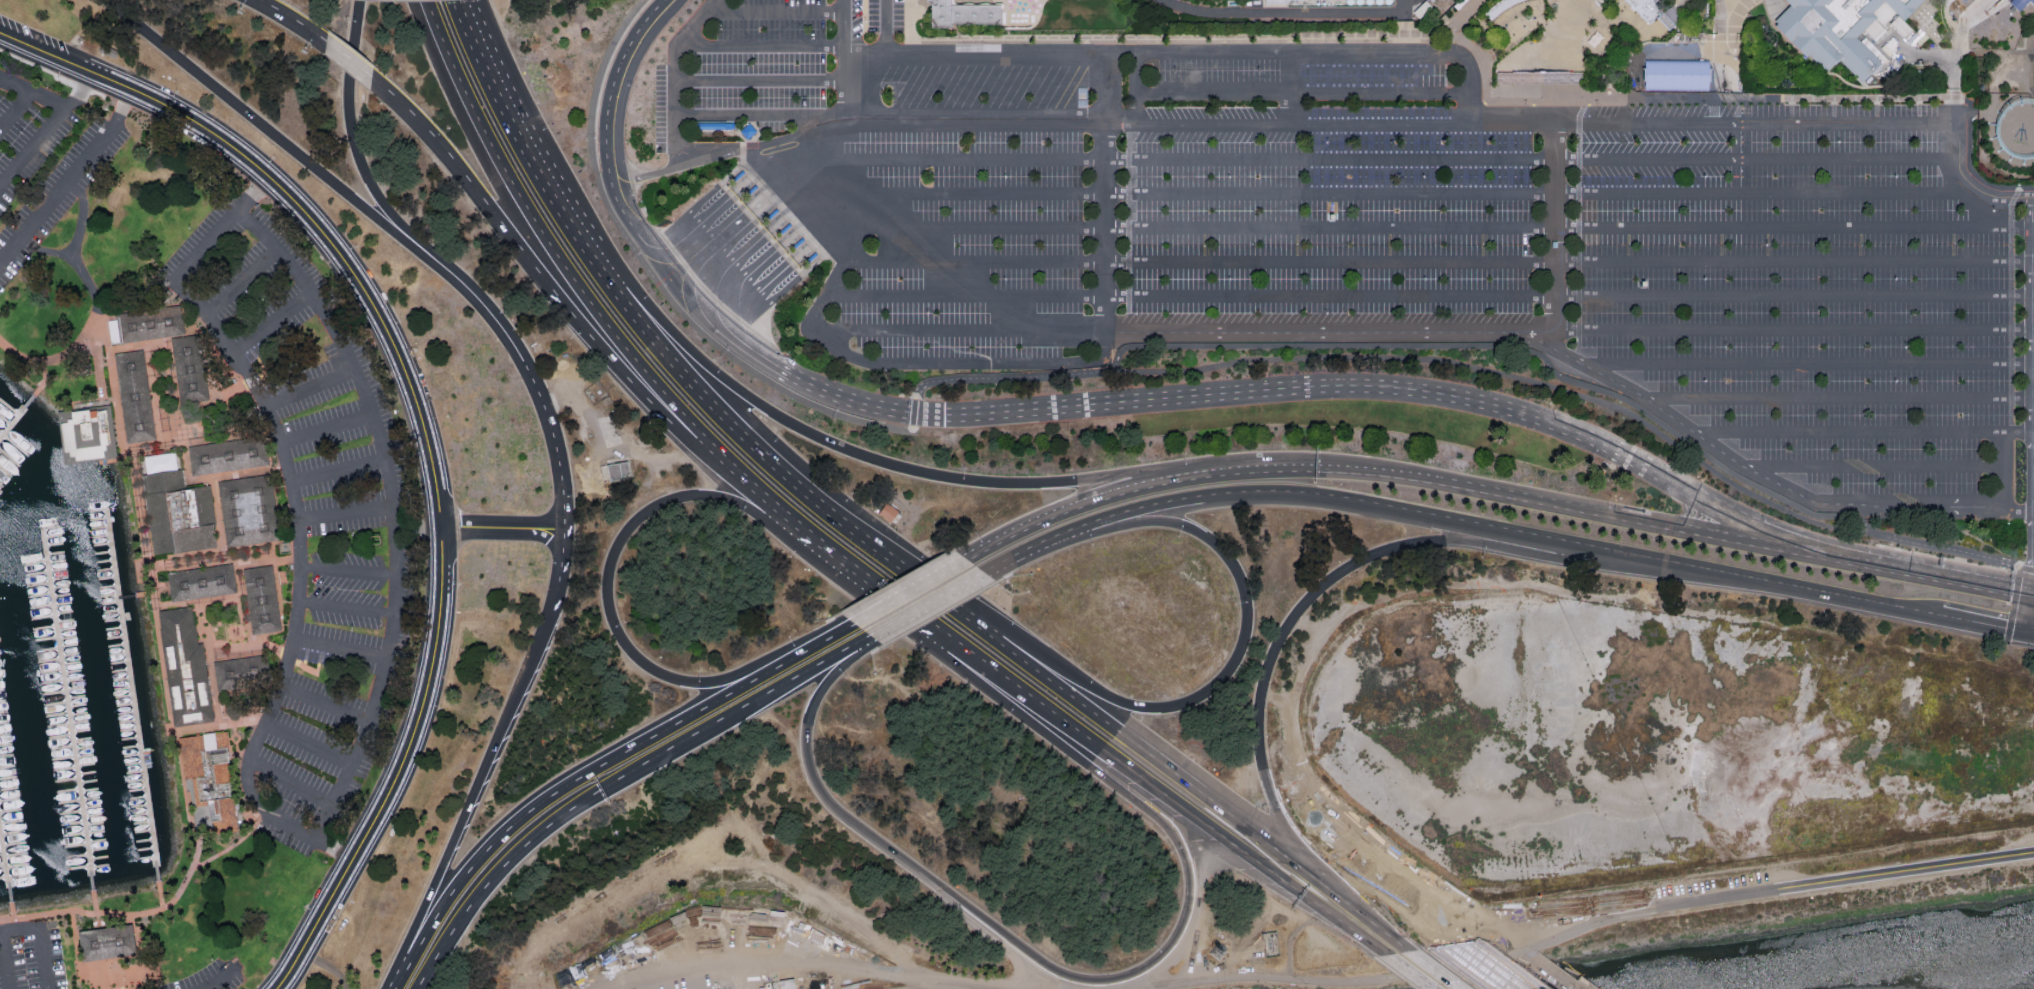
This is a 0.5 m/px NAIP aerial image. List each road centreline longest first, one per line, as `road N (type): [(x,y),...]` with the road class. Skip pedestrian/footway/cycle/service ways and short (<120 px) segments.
road 1 (tertiary): [(1817,549),(1587,436),(1472,399),(1318,386),(960,413),(887,408),(819,389)]
road 2 (primary): [(1086,527),(1202,497),(1307,493),(1939,616)]
road 3 (primary): [(1106,758),(1181,843),(1194,891),(1189,920),(1160,965),(1107,984),(1080,981),(1032,955),(843,816),(824,793),(808,767),(806,713),(824,677),(866,635)]
road 4 (primary): [(1222,473),(1006,485),(872,460),(755,400),(614,283)]
road 5 (residential): [(438,528),(405,380),(341,262),(303,212),(187,120),(52,57)]
road 6 (primary): [(1817,549),(1388,473),(1222,473)]
road 7 (primary): [(1294,834),(1269,786),(1259,712),(1278,645),(1317,594),(1379,554),(1414,543),(1642,559)]
road 8 (primary): [(416,988),(489,881),(539,834),(866,635)]
road 9 (secondary): [(423,0),(526,209),(629,350),(733,470)]
road 10 (secondary): [(1006,646),(757,447),(614,283)]
road 11 (primary): [(1086,527),(1173,523),(1222,549),(1250,600),(1240,657),(1200,699),(1138,709),(1006,646)]
road 12 (primary): [(767,665),(565,779),(497,831),(434,908),(390,988)]
road 13 (residential): [(273,988),(407,749),(435,631),(438,528)]
road 14 (primary): [(767,665),(698,685),(642,661),(611,613),(616,557),(651,511),(704,495),(731,500),(814,545)]
road 15 (residential): [(1558,923),(2033,854)]
road 16 (primary): [(108,0),(457,278)]
road 17 (secondary): [(1367,895),(1264,839),(1006,646)]
road 18 (primary): [(553,613),(393,983)]
road 19 (secondary): [(487,202),(637,385),(733,470)]
road 20 (primary): [(1106,758),(1264,868),(1368,918),(1401,943)]
road 21 (primary): [(357,0),(348,108),(364,171),(386,206),(457,278)]
road 22 (primary): [(457,278),(522,357),(544,403),(558,443),(566,531)]
road 23 (primary): [(1222,473),(1114,495),(961,554)]
road 24 (secondary): [(565,209),(463,0)]
road 25 (primary): [(814,545),(998,681)]
road 26 (primary): [(2033,592),(1817,549)]
road 27 (tertiary): [(613,166),(618,80),(628,52),(670,0)]
road 28 (secondary): [(376,78),(487,202)]
road 29 (primary): [(961,554),(845,619)]
road 30 (primary): [(998,681),(1106,758)]
road 31 (primary): [(866,635),(981,572)]
road 32 (residential): [(566,531),(438,528)]

